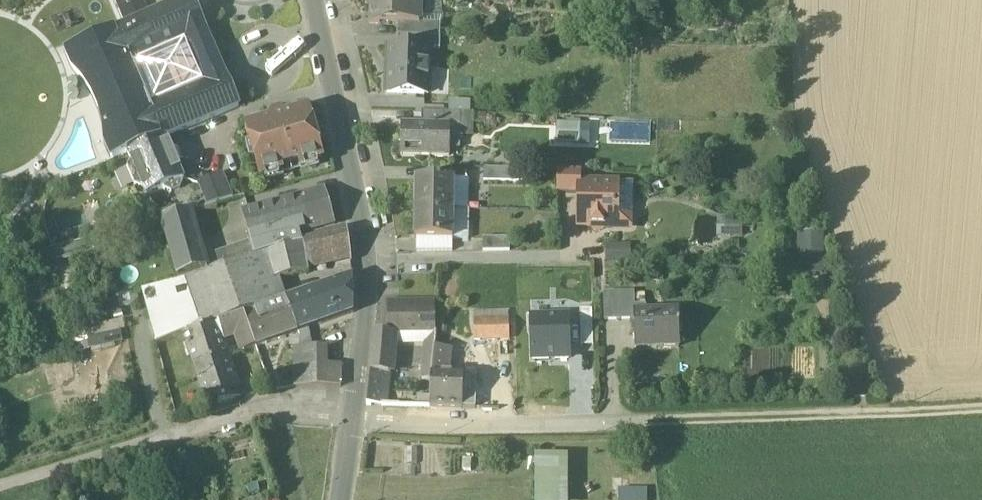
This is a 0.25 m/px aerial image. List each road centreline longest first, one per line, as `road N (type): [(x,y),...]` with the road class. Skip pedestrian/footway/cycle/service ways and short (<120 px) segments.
road 1 (tertiary): [(353,419),(370,262),(314,0)]
road 2 (track): [(981,408),(615,424)]
road 3 (residential): [(353,419),(246,410),(0,486)]
road 4 (residential): [(615,424),(430,427),(353,419)]

